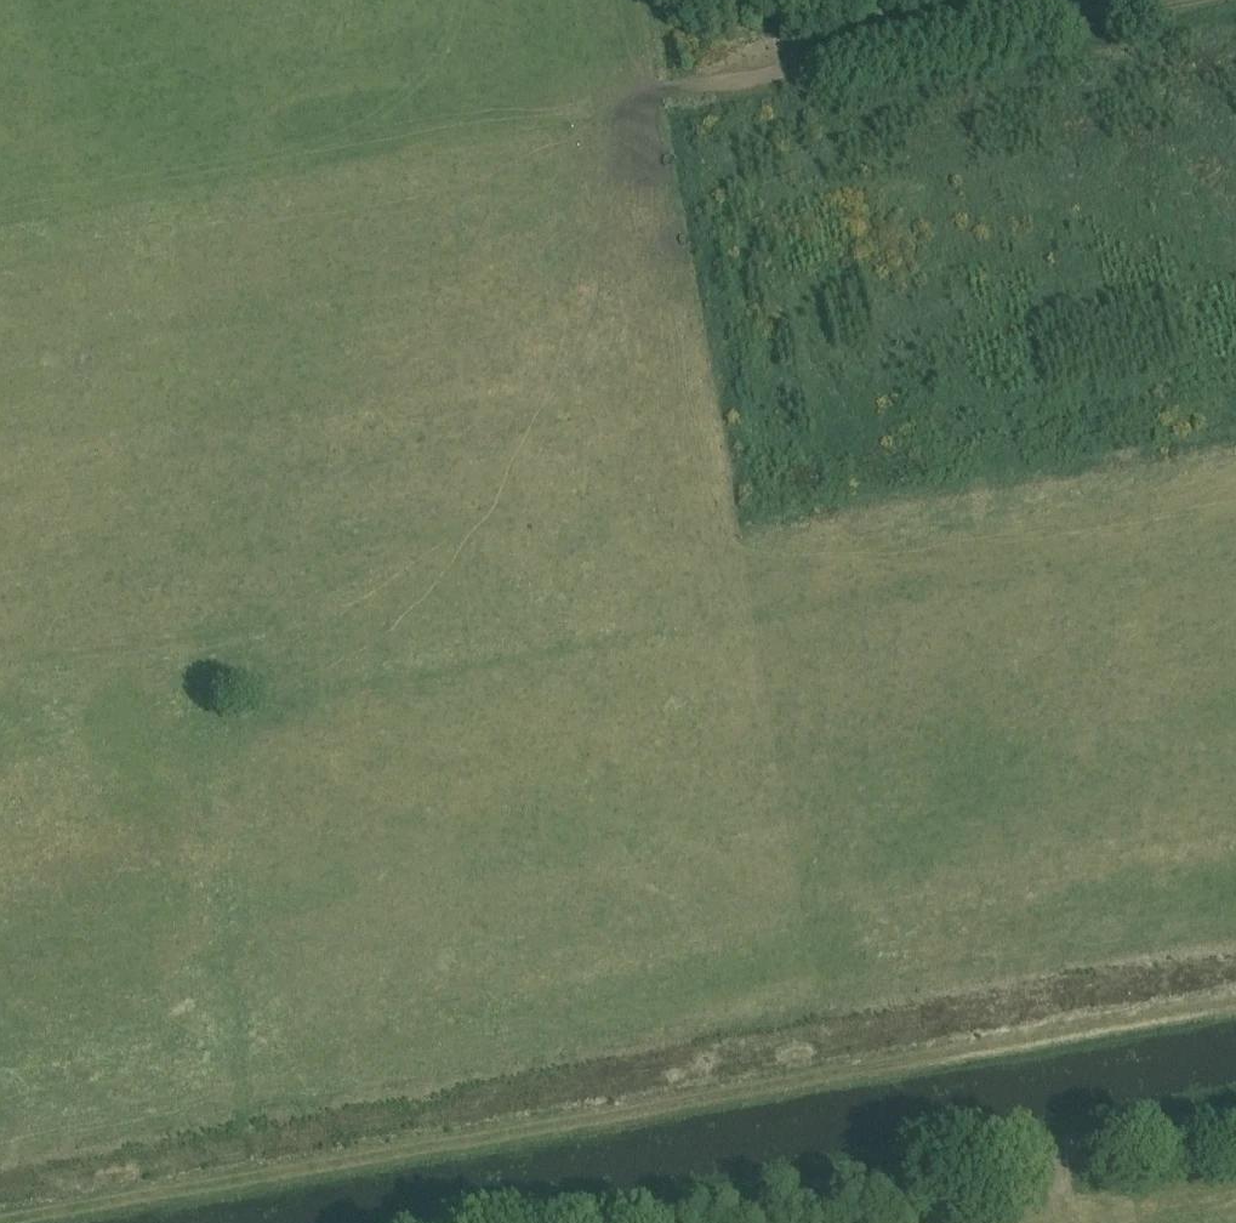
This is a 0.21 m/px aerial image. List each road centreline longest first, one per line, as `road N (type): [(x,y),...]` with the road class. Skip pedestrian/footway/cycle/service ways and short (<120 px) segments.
road 1 (unclassified): [(604,1222),(1235,1111)]

